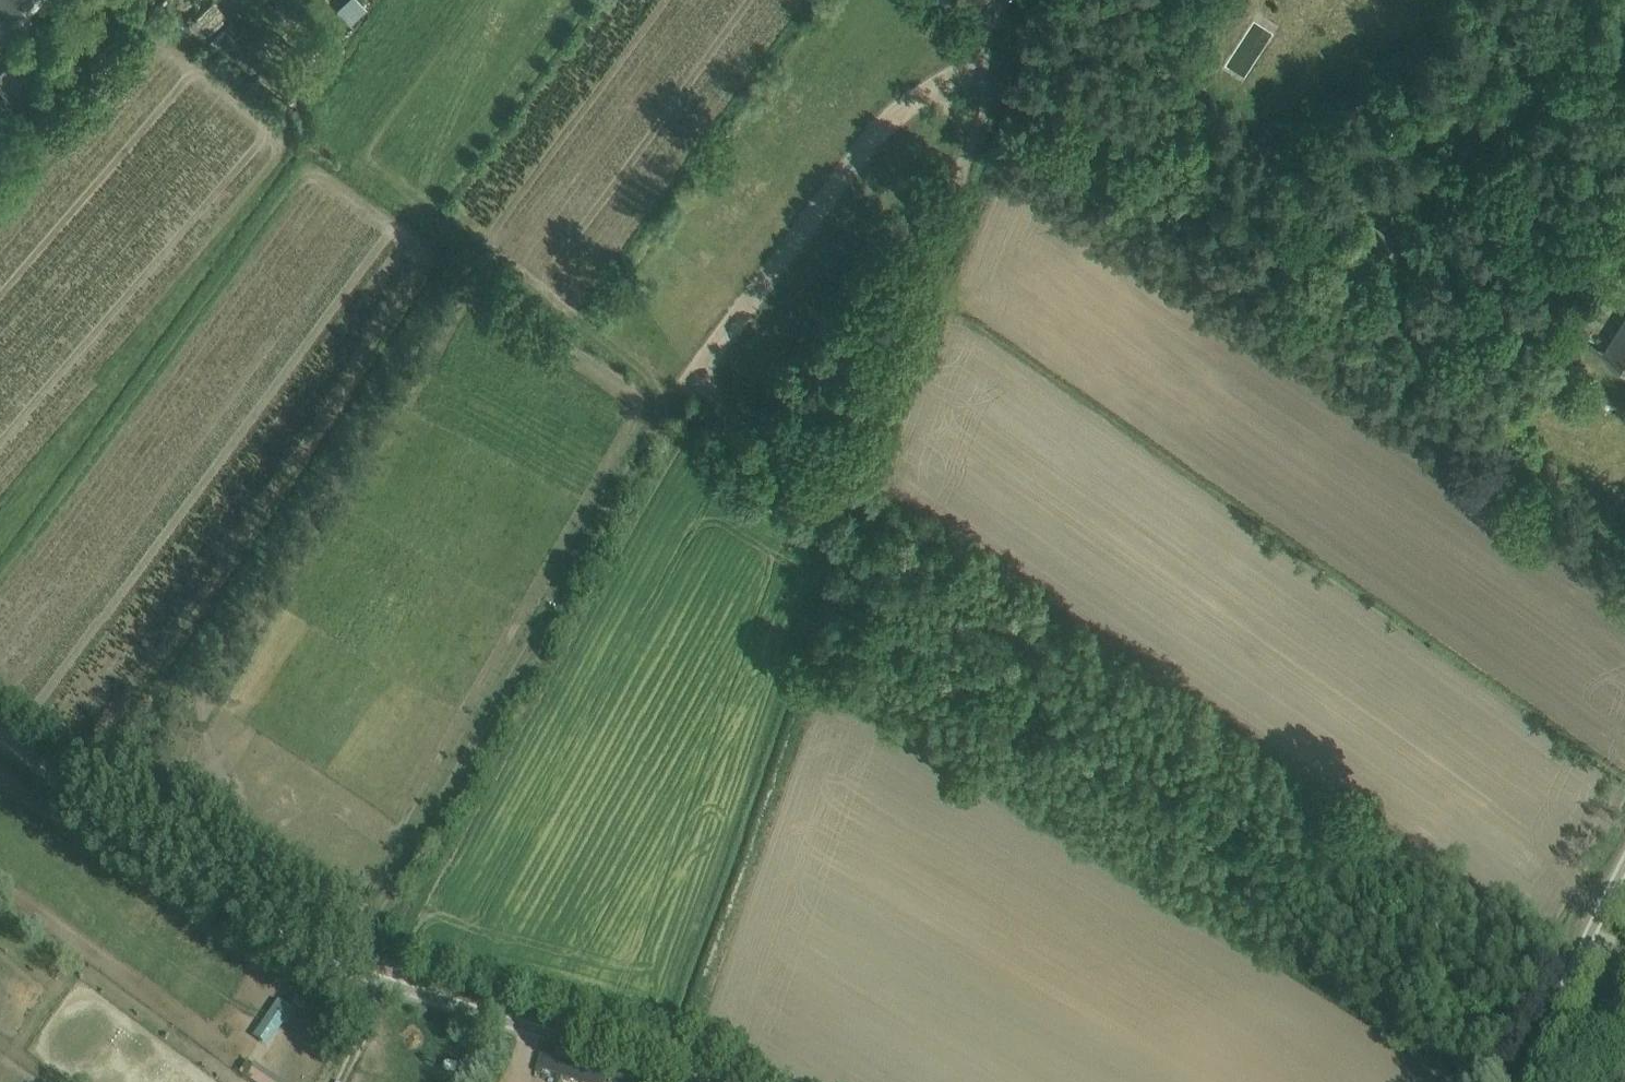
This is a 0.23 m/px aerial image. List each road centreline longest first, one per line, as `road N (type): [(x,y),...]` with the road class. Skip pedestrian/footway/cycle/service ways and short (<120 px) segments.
road 1 (unclassified): [(706,1081),(311,954),(218,906),(0,742)]
road 2 (residential): [(1525,1081),(1624,870)]

